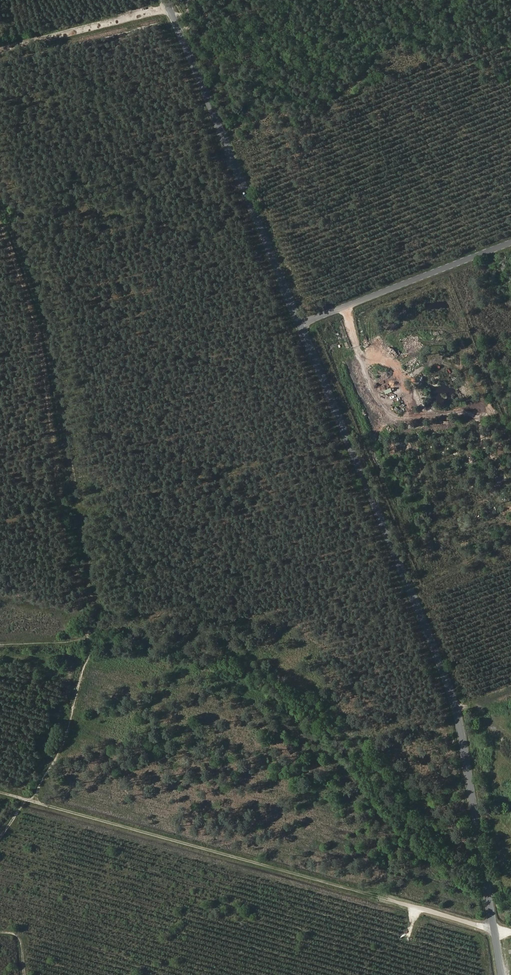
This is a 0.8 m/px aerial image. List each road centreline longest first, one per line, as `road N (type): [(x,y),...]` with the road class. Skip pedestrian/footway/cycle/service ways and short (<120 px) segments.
road 1 (tertiary): [(300,324),(457,711),(501,974)]
road 2 (track): [(0,793),(510,931)]
road 3 (tertiary): [(169,8),(300,324)]
road 4 (tertiary): [(300,324),(510,242)]
road 5 (unclassified): [(169,8),(0,51)]

